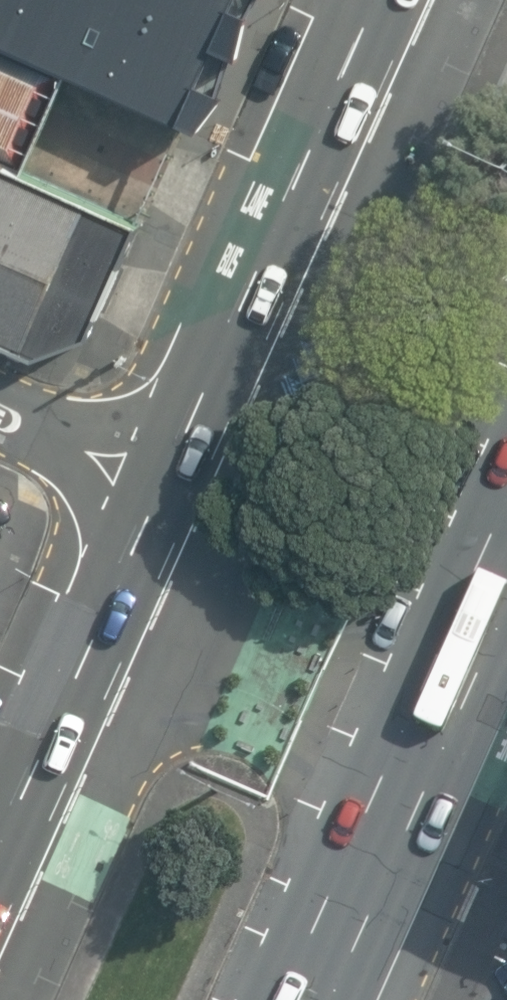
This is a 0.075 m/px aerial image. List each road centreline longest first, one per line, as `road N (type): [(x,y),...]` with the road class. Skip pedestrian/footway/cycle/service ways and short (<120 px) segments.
road 1 (primary): [(172,497),(391,0)]
road 2 (trunk): [(506,585),(322,999)]
road 3 (primary): [(0,874),(172,497)]
road 4 (unclassified): [(172,497),(0,419)]

